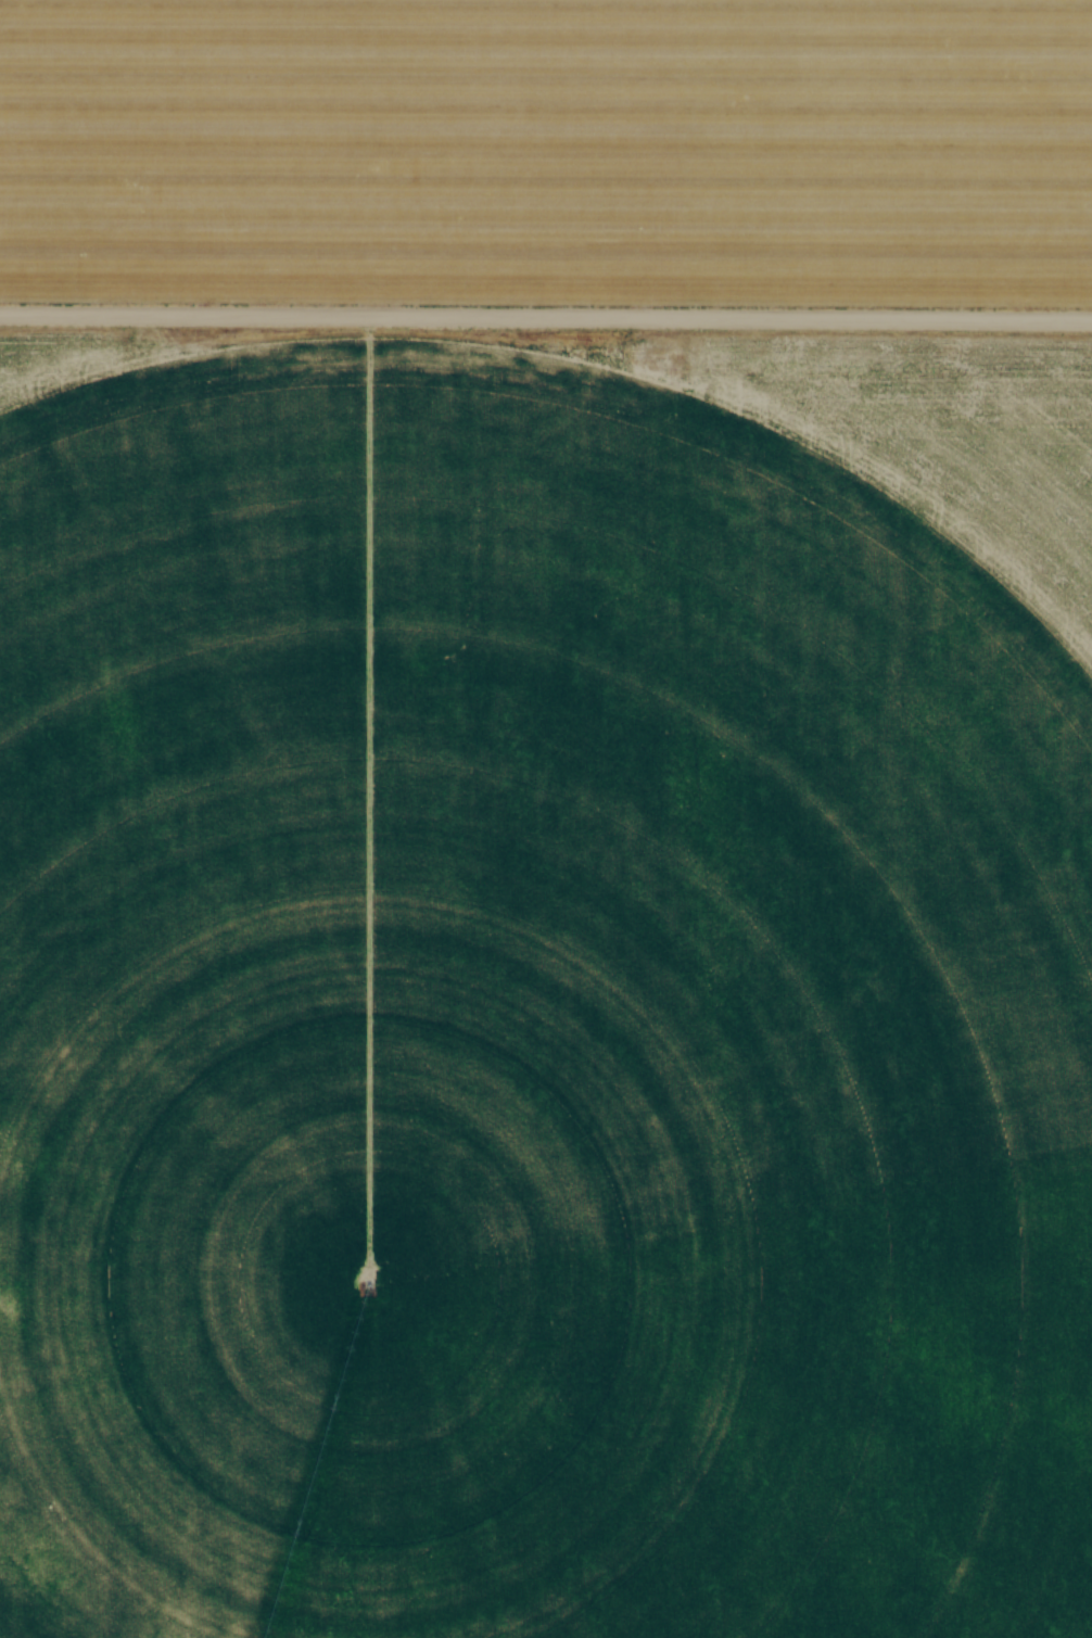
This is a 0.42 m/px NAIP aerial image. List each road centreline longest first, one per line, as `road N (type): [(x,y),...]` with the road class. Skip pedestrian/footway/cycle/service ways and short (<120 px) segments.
road 1 (residential): [(0,314),(1091,319)]

